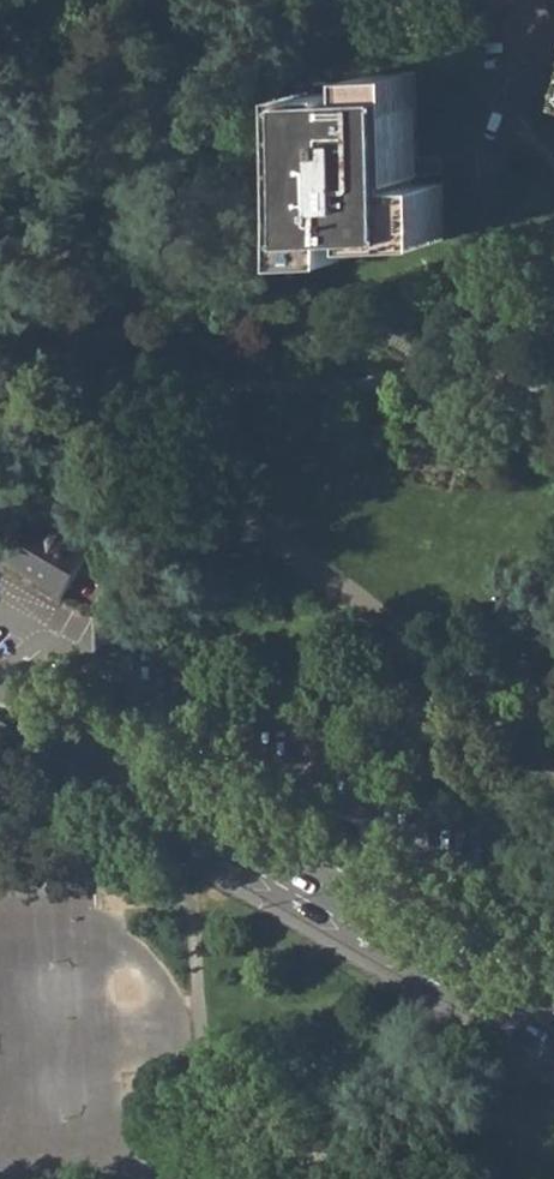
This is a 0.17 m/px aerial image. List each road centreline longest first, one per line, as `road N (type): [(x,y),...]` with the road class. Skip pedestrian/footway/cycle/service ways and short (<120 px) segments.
road 1 (secondary): [(553,1015),(0,693)]

